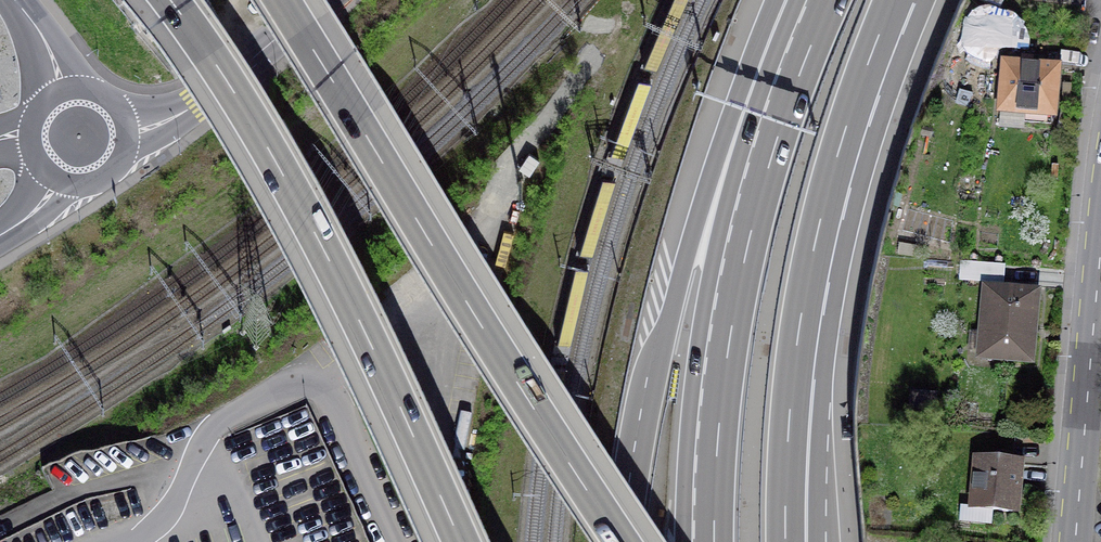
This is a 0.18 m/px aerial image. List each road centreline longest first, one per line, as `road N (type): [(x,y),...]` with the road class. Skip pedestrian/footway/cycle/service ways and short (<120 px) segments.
road 1 (motorway): [(621,541),(281,0)]
road 2 (motorway): [(169,0),(320,243),(460,541)]
road 3 (motorway): [(818,0),(731,117),(637,432),(622,541)]
road 4 (motorway): [(831,0),(751,233),(718,438),(714,541)]
road 5 (motorway): [(793,378),(837,156),(893,0)]
road 6 (primary): [(1100,248),(1075,541)]
road 7 (tertiary): [(137,133),(194,105),(318,0)]
road 8 (motorway): [(823,541),(793,378)]
road 9 (motorway): [(786,541),(793,378)]
road 10 (tertiary): [(91,89),(69,98),(53,128),(62,156),(92,172)]

